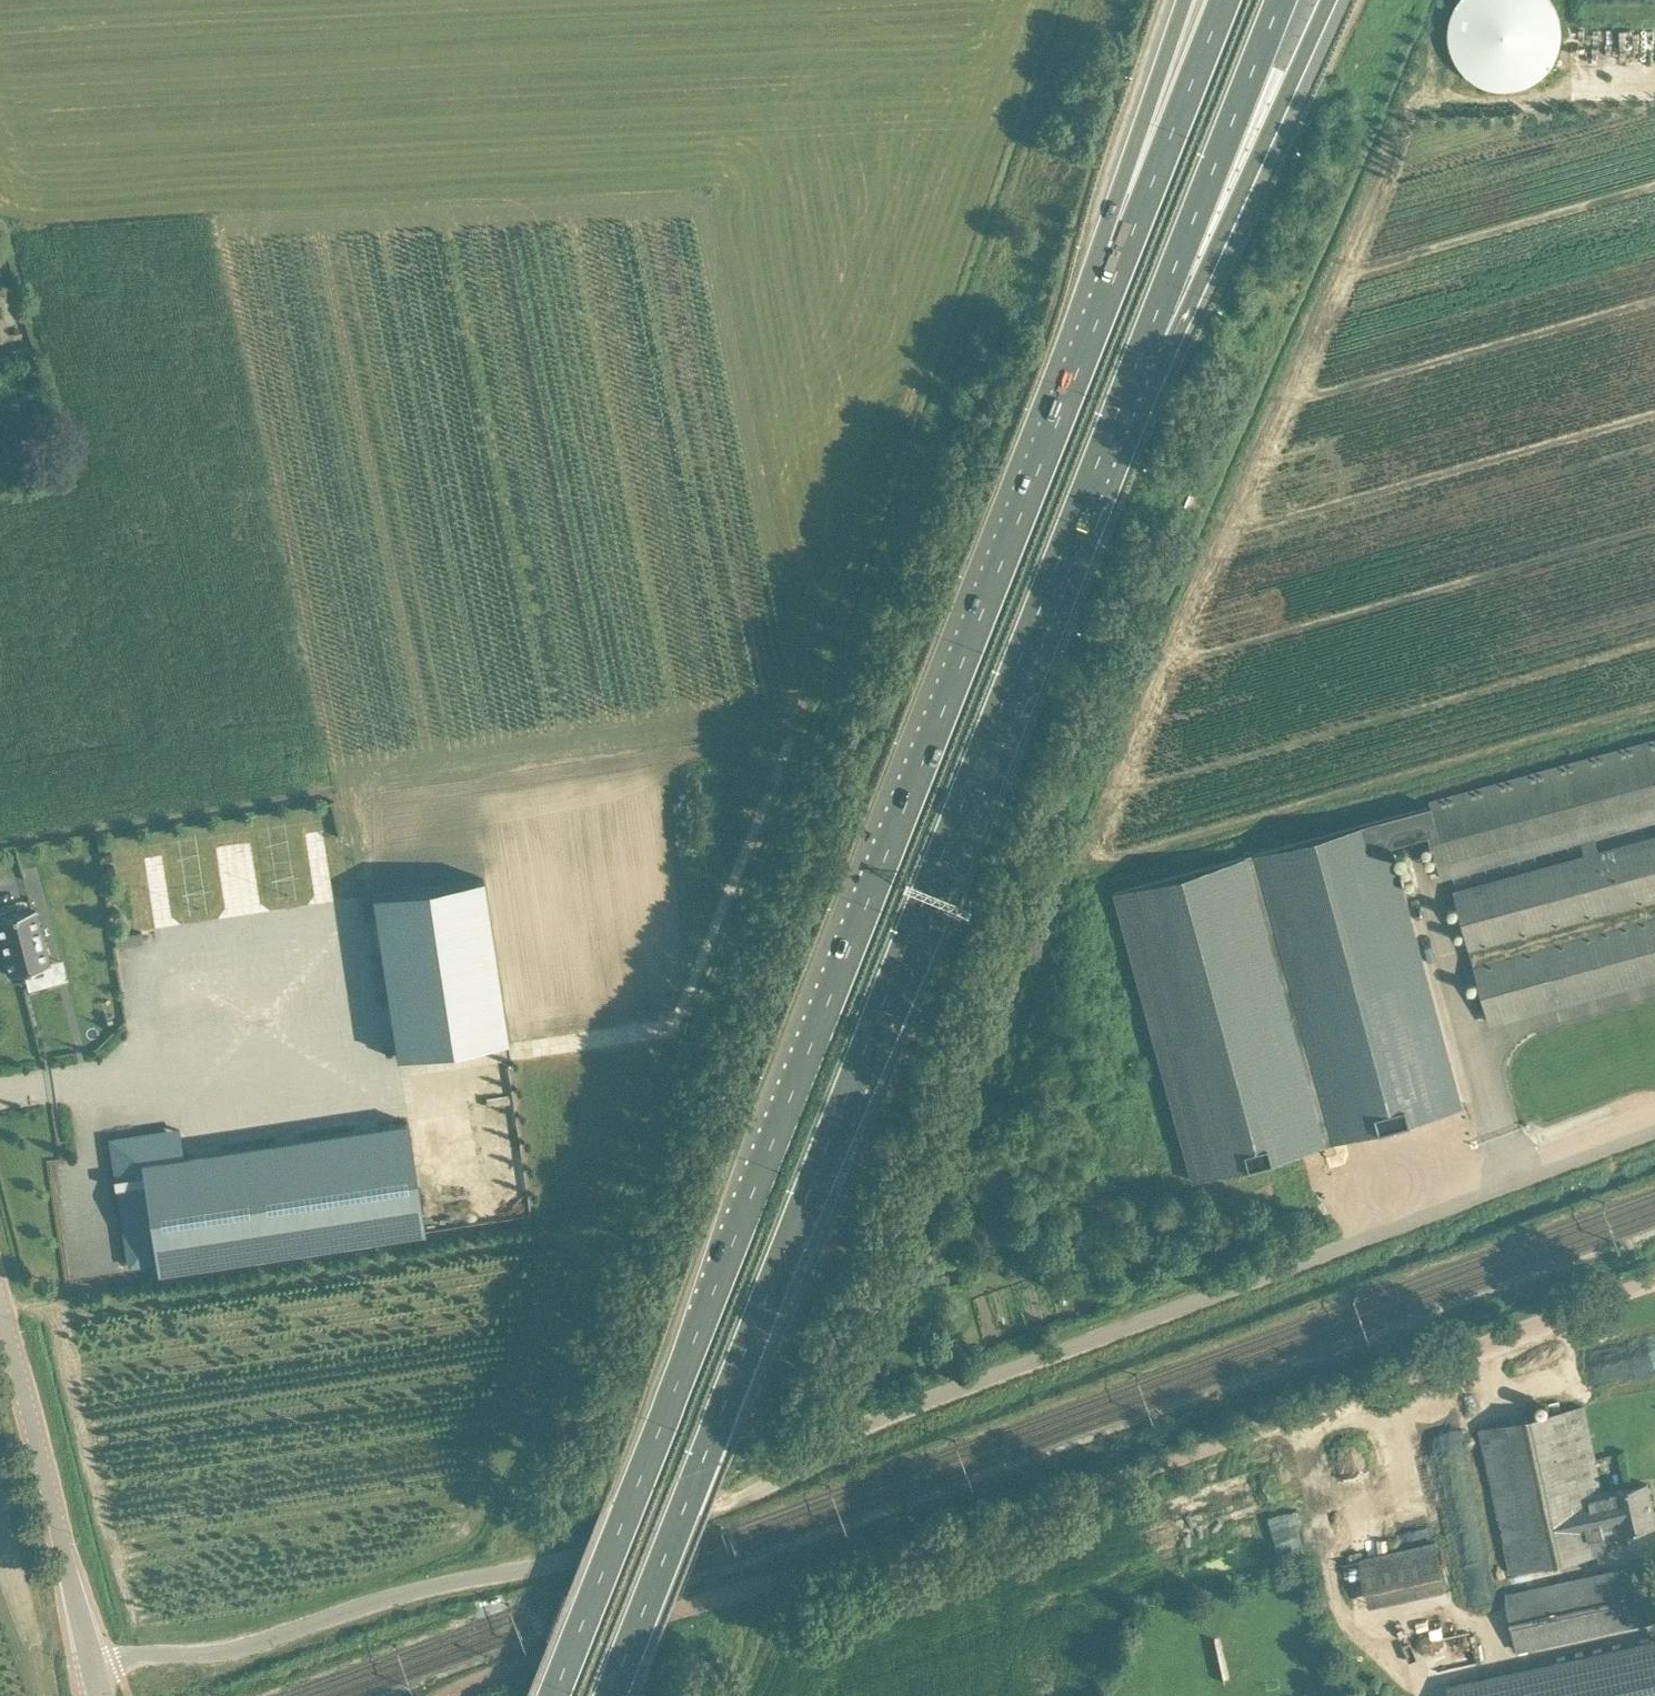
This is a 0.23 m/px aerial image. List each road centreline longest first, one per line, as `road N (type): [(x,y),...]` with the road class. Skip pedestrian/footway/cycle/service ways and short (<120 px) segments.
road 1 (unclassified): [(96,1670),(236,1648),(374,1606),(550,1568),(771,1492),(856,1433),(1654,1131)]
road 2 (motorway): [(1123,253),(553,1695)]
road 3 (motorway): [(610,1695),(1147,335)]
road 4 (unclassified): [(96,1670),(0,1297)]
road 5 (motorway): [(1147,335),(1252,168),(1327,0)]
road 6 (motorway): [(1147,335),(1282,0)]
road 7 (motorway): [(1222,0),(1123,253)]
road 8 (motorway): [(1185,0),(1135,146),(1123,253)]

